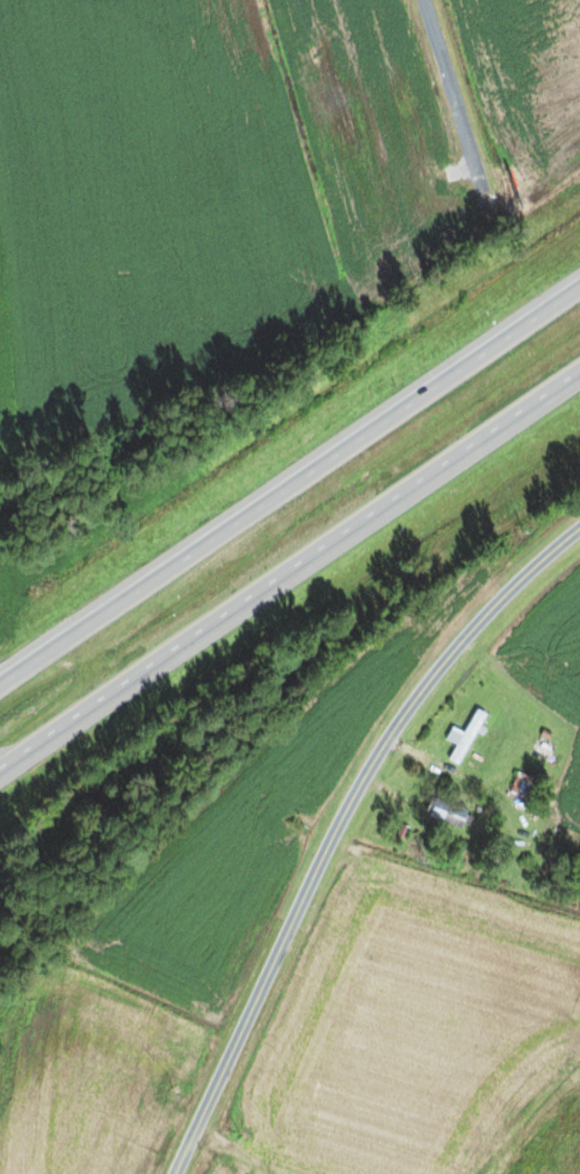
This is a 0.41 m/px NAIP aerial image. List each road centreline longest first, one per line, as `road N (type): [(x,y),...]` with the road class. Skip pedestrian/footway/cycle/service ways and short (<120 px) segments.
road 1 (residential): [(174,1173),(331,834),(379,751),(447,656),(579,528)]
road 2 (motorway): [(579,301),(0,704)]
road 3 (motorway): [(0,776),(579,385)]
road 4 (residential): [(480,181),(423,0)]

